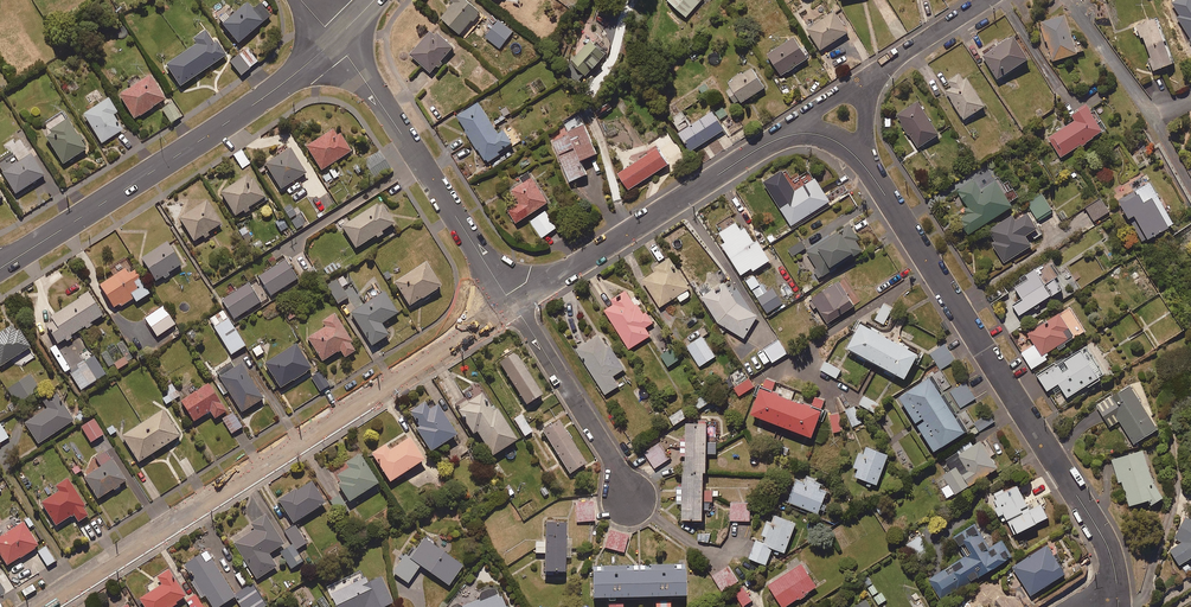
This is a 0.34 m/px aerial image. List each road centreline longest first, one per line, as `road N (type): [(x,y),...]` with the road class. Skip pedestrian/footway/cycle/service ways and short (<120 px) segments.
road 1 (residential): [(33,606),(514,305)]
road 2 (residential): [(867,167),(1095,525),(1117,593)]
road 3 (tertiary): [(0,268),(255,105),(335,40)]
road 4 (residential): [(514,305),(788,131)]
road 5 (residential): [(514,305),(335,40)]
road 6 (residential): [(514,305),(629,499)]
road 7 (residential): [(874,72),(986,0)]

